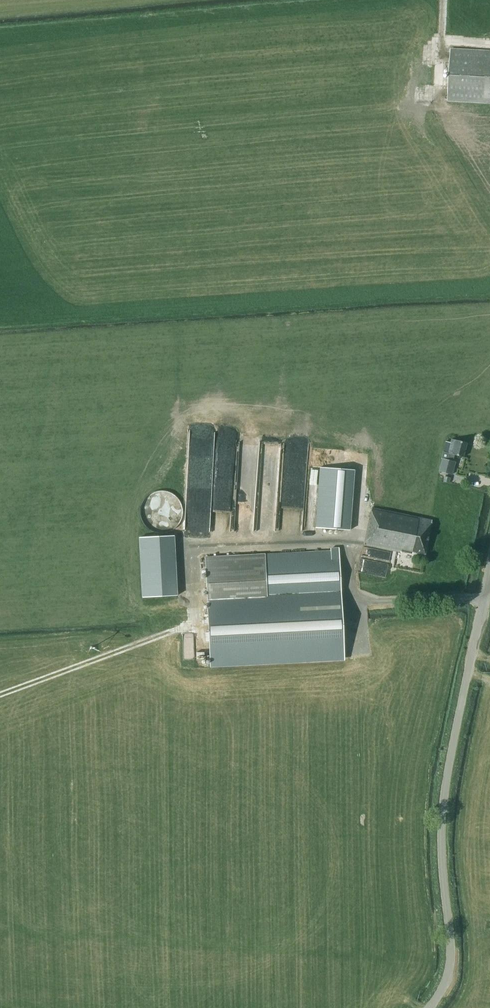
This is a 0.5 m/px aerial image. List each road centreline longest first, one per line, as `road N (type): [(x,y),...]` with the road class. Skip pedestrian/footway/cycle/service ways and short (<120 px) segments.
road 1 (unclassified): [(430,1007),(451,957),(444,796),(489,564)]

